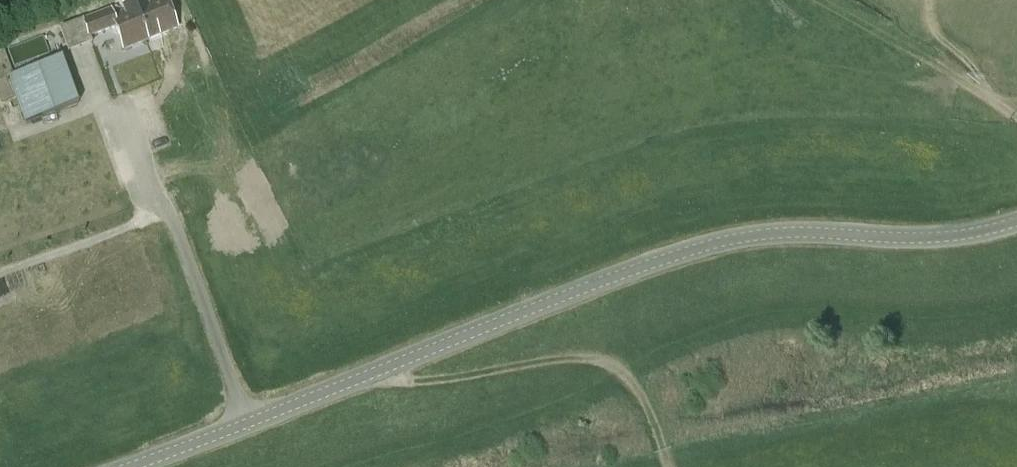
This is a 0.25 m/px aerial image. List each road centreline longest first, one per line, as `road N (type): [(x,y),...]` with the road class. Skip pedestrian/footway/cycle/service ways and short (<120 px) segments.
road 1 (tertiary): [(122,466),(724,238),(806,232),(934,239),(1016,222)]
road 2 (track): [(669,466),(637,393),(591,358),(451,378),(372,374)]

